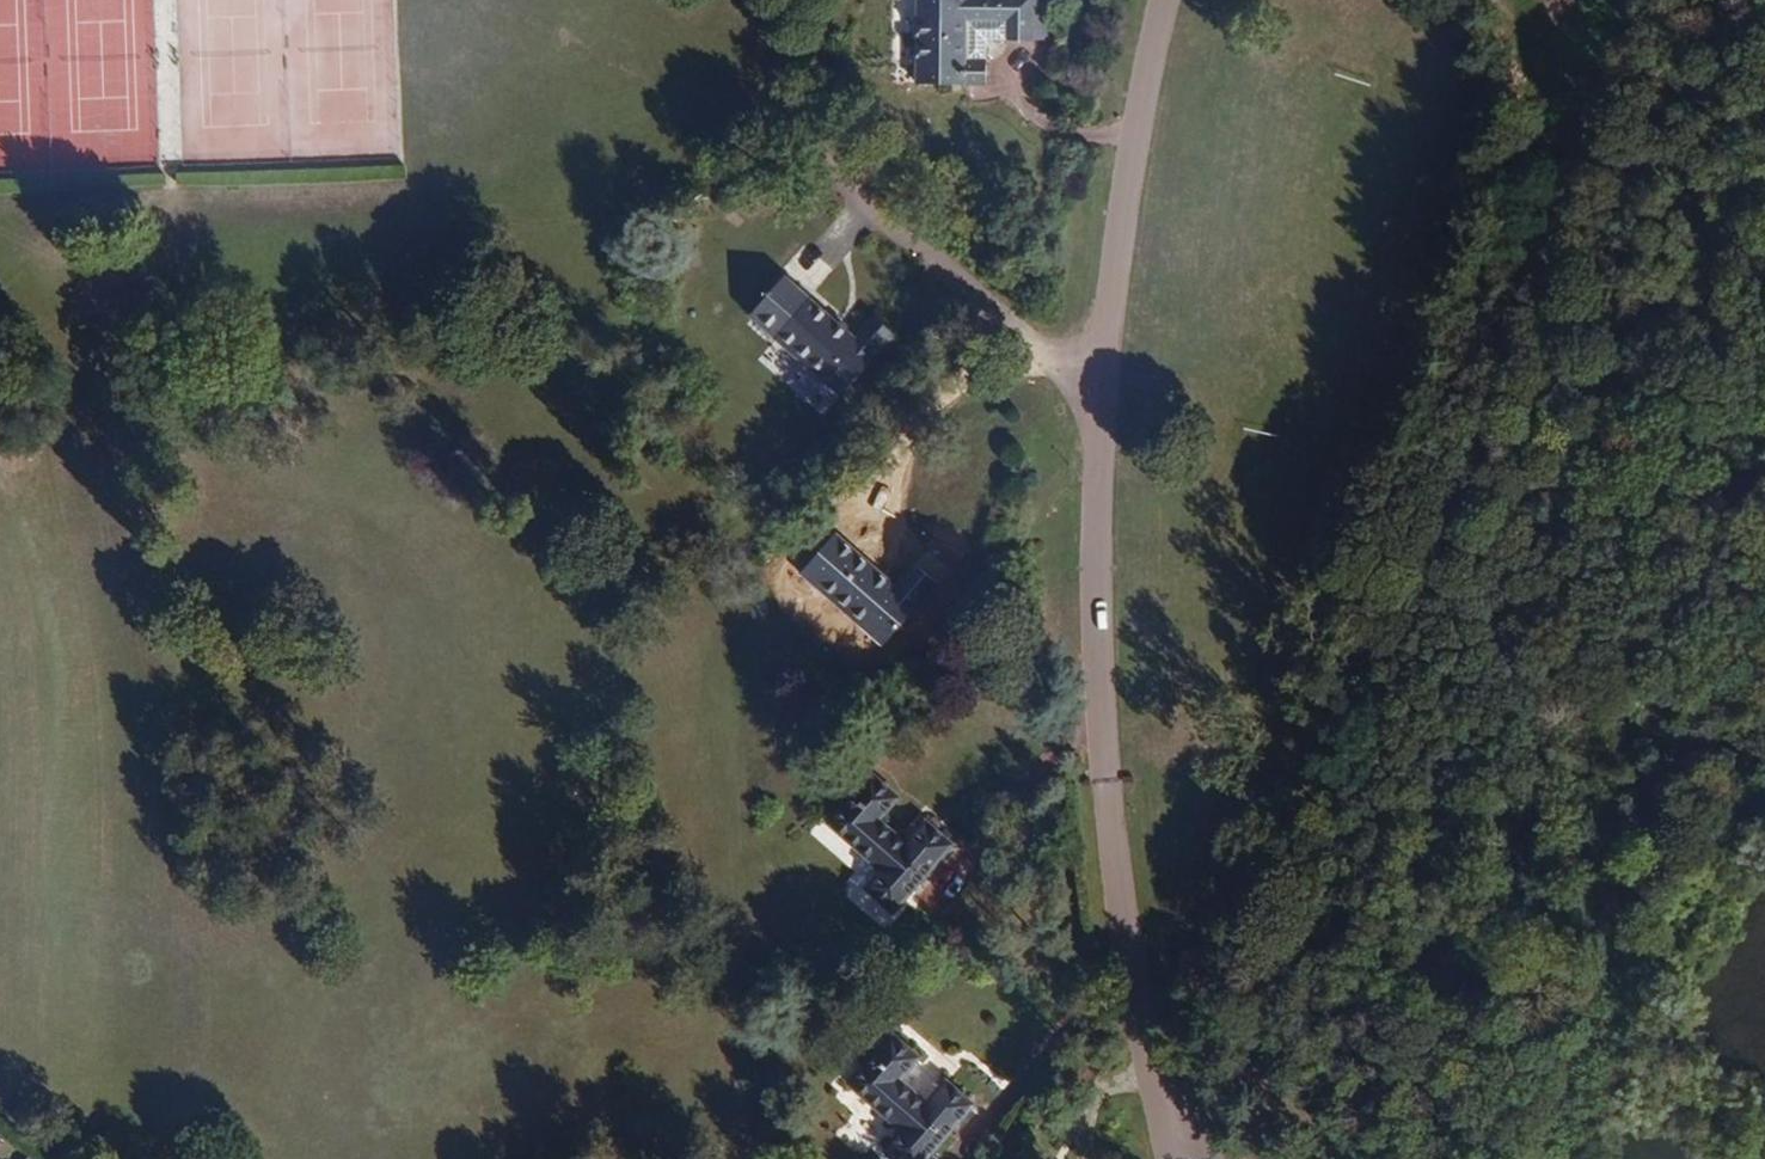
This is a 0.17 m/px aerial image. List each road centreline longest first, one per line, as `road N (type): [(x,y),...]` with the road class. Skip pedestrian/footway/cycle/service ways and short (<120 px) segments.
road 1 (unclassified): [(1159,1108),(1131,976),(1107,781),(1094,607),(1098,397)]
road 2 (unclassified): [(775,122),(1098,397)]
road 3 (unclassified): [(1098,397),(1133,122),(1161,0)]

